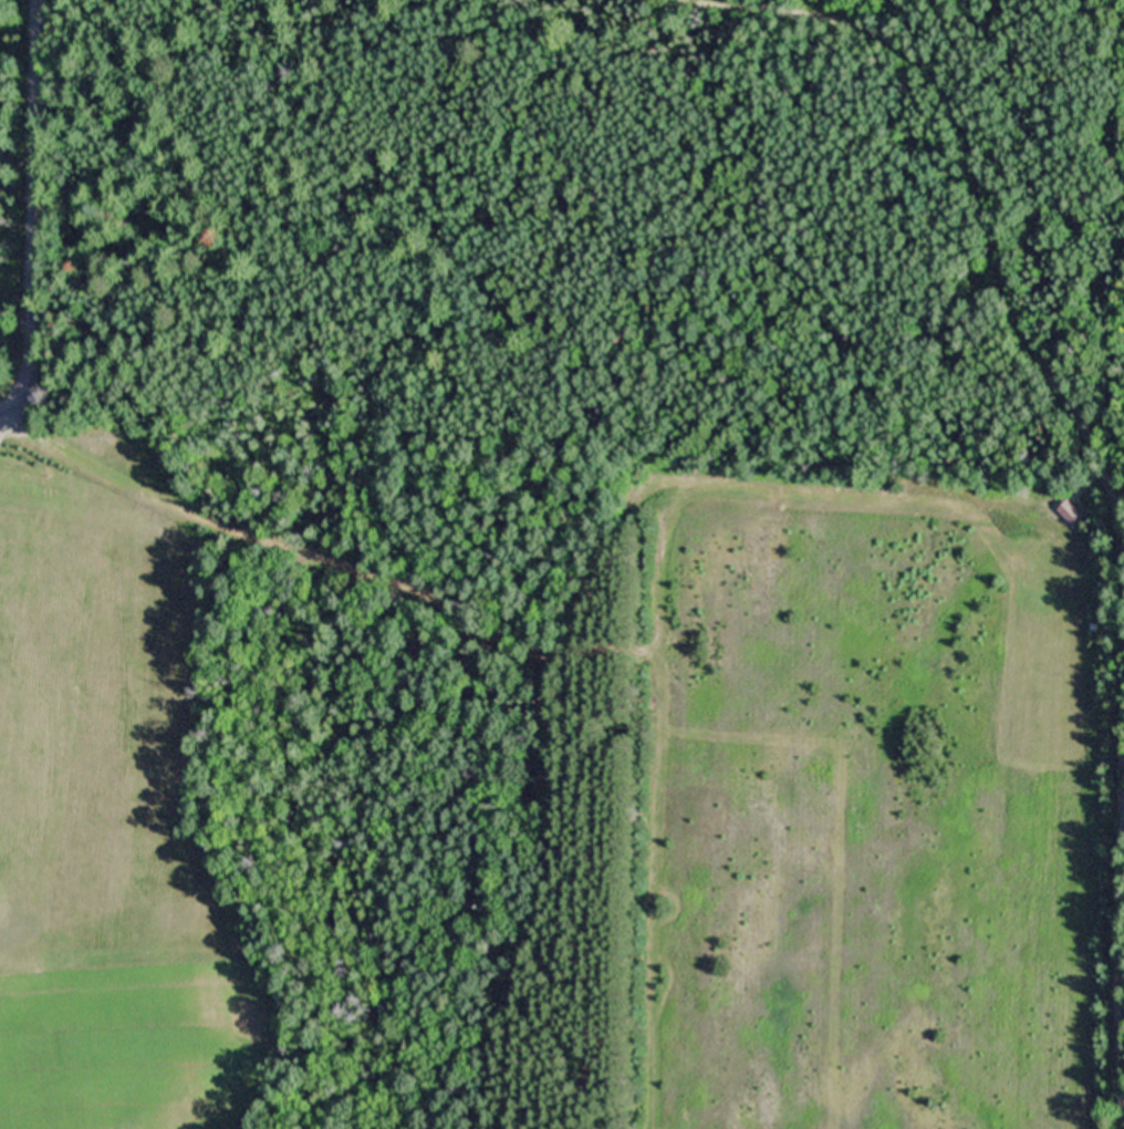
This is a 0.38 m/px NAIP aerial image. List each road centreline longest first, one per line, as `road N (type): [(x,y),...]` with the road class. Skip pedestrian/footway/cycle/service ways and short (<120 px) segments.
road 1 (residential): [(0,413),(29,415),(37,0)]

